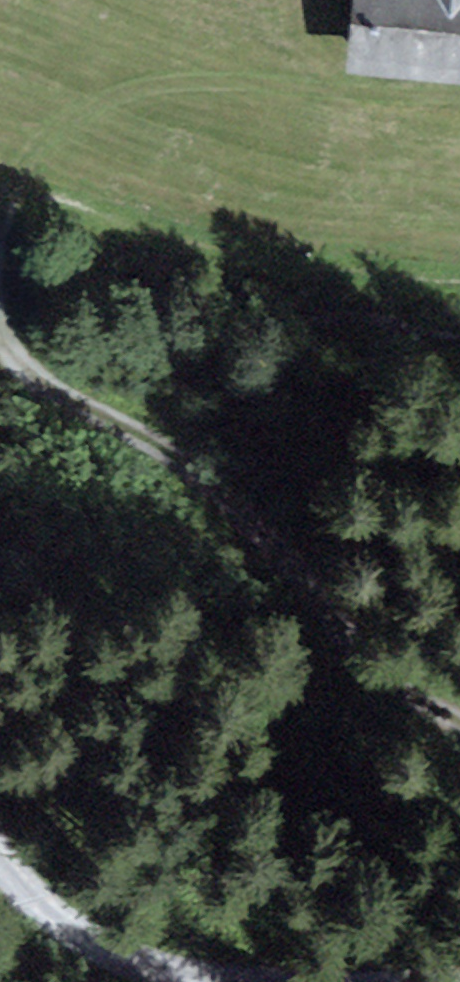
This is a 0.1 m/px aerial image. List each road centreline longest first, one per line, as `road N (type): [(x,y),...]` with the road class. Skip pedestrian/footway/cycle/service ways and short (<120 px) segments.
road 1 (track): [(0,348),(15,374),(186,477),(459,738)]
road 2 (track): [(0,191),(35,146),(121,101),(459,104)]
road 3 (track): [(234,981),(111,955),(20,901),(0,874)]

